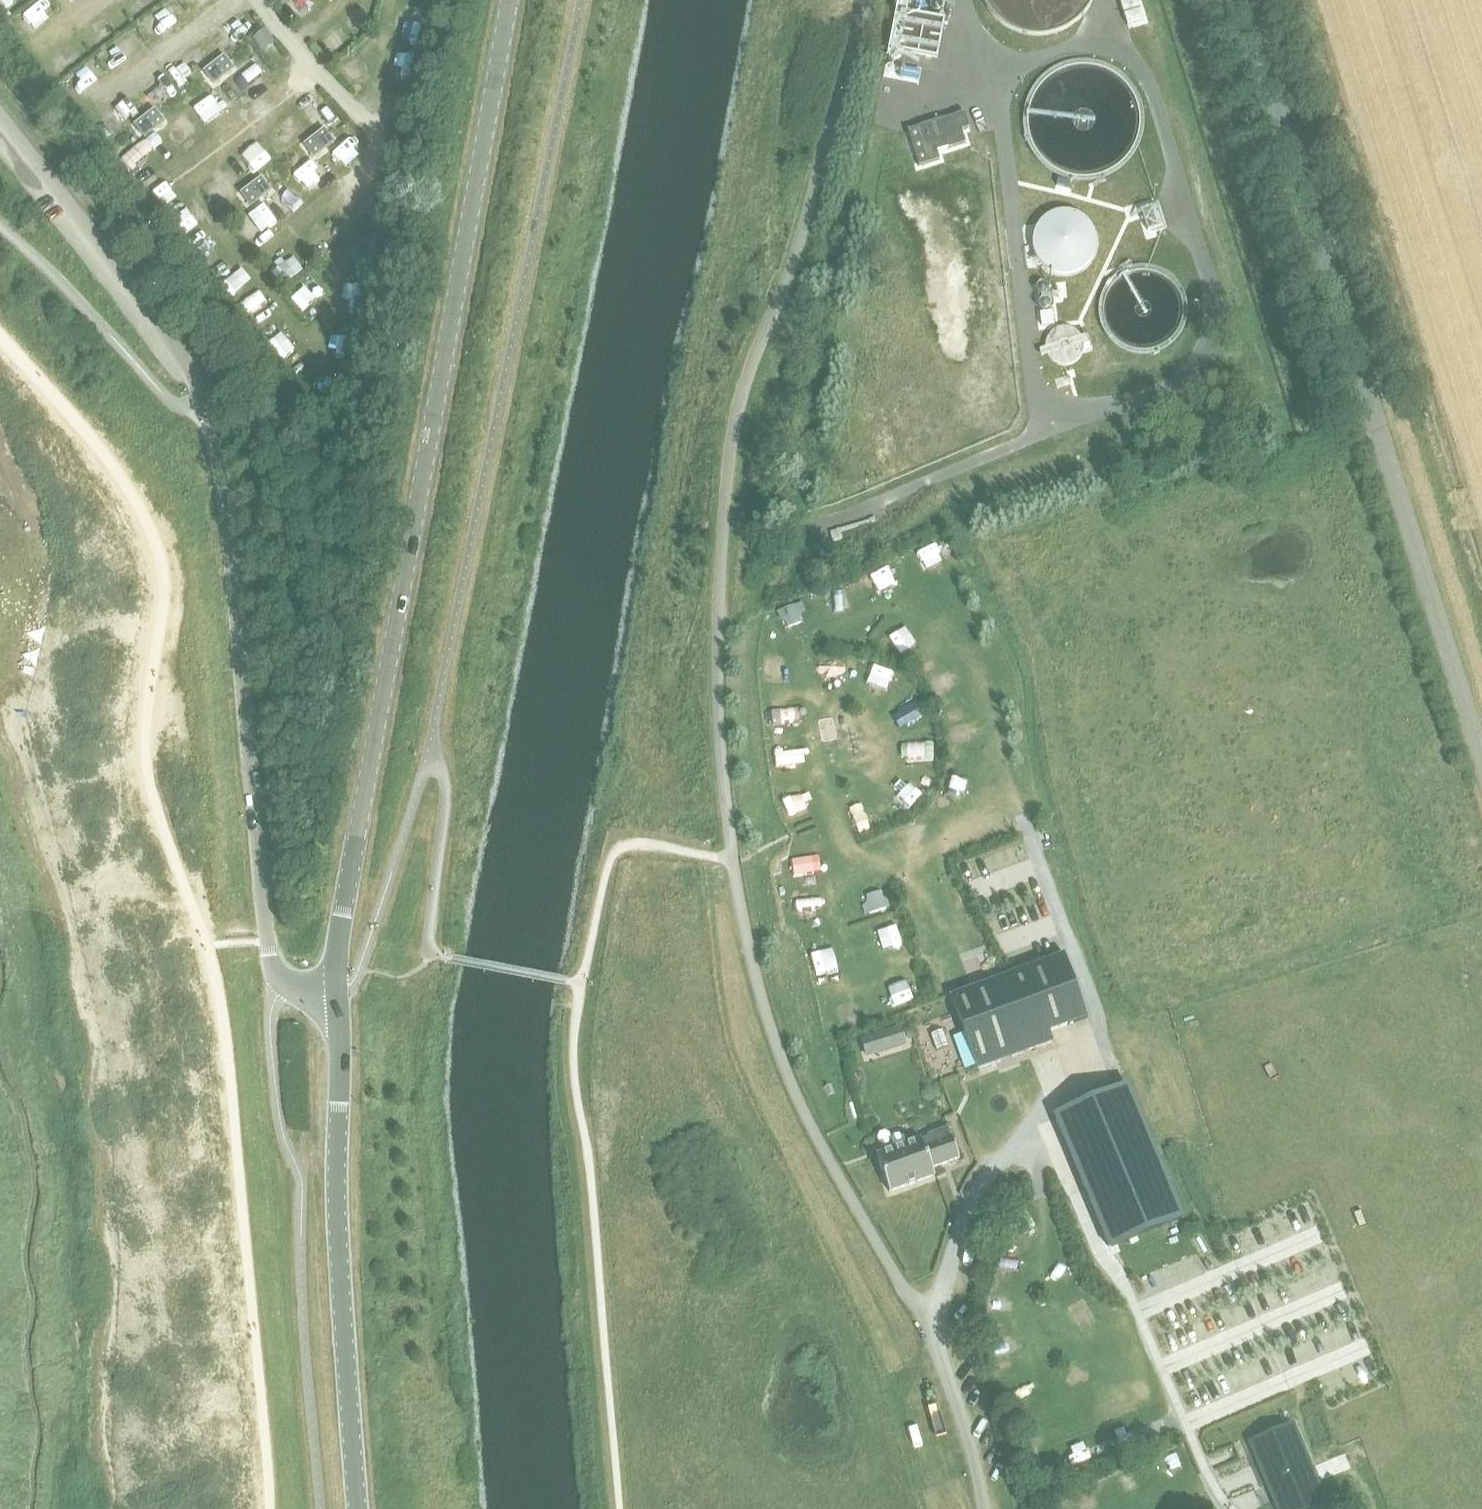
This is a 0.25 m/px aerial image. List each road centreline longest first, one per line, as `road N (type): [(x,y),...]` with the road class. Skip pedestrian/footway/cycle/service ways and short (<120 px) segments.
road 1 (unclassified): [(981,1508),(928,1329),(805,1116),(768,1022),(730,858),(718,734),(718,600),(735,420),(793,261),(864,0)]
road 2 (tertiary): [(338,990),(351,861),(510,0)]
road 3 (residential): [(338,990),(287,983),(269,952),(226,482),(207,412),(151,315),(0,119)]
road 4 (unclassified): [(1481,769),(1240,0)]
road 5 (tertiary): [(358,1508),(338,1190),(338,990)]

